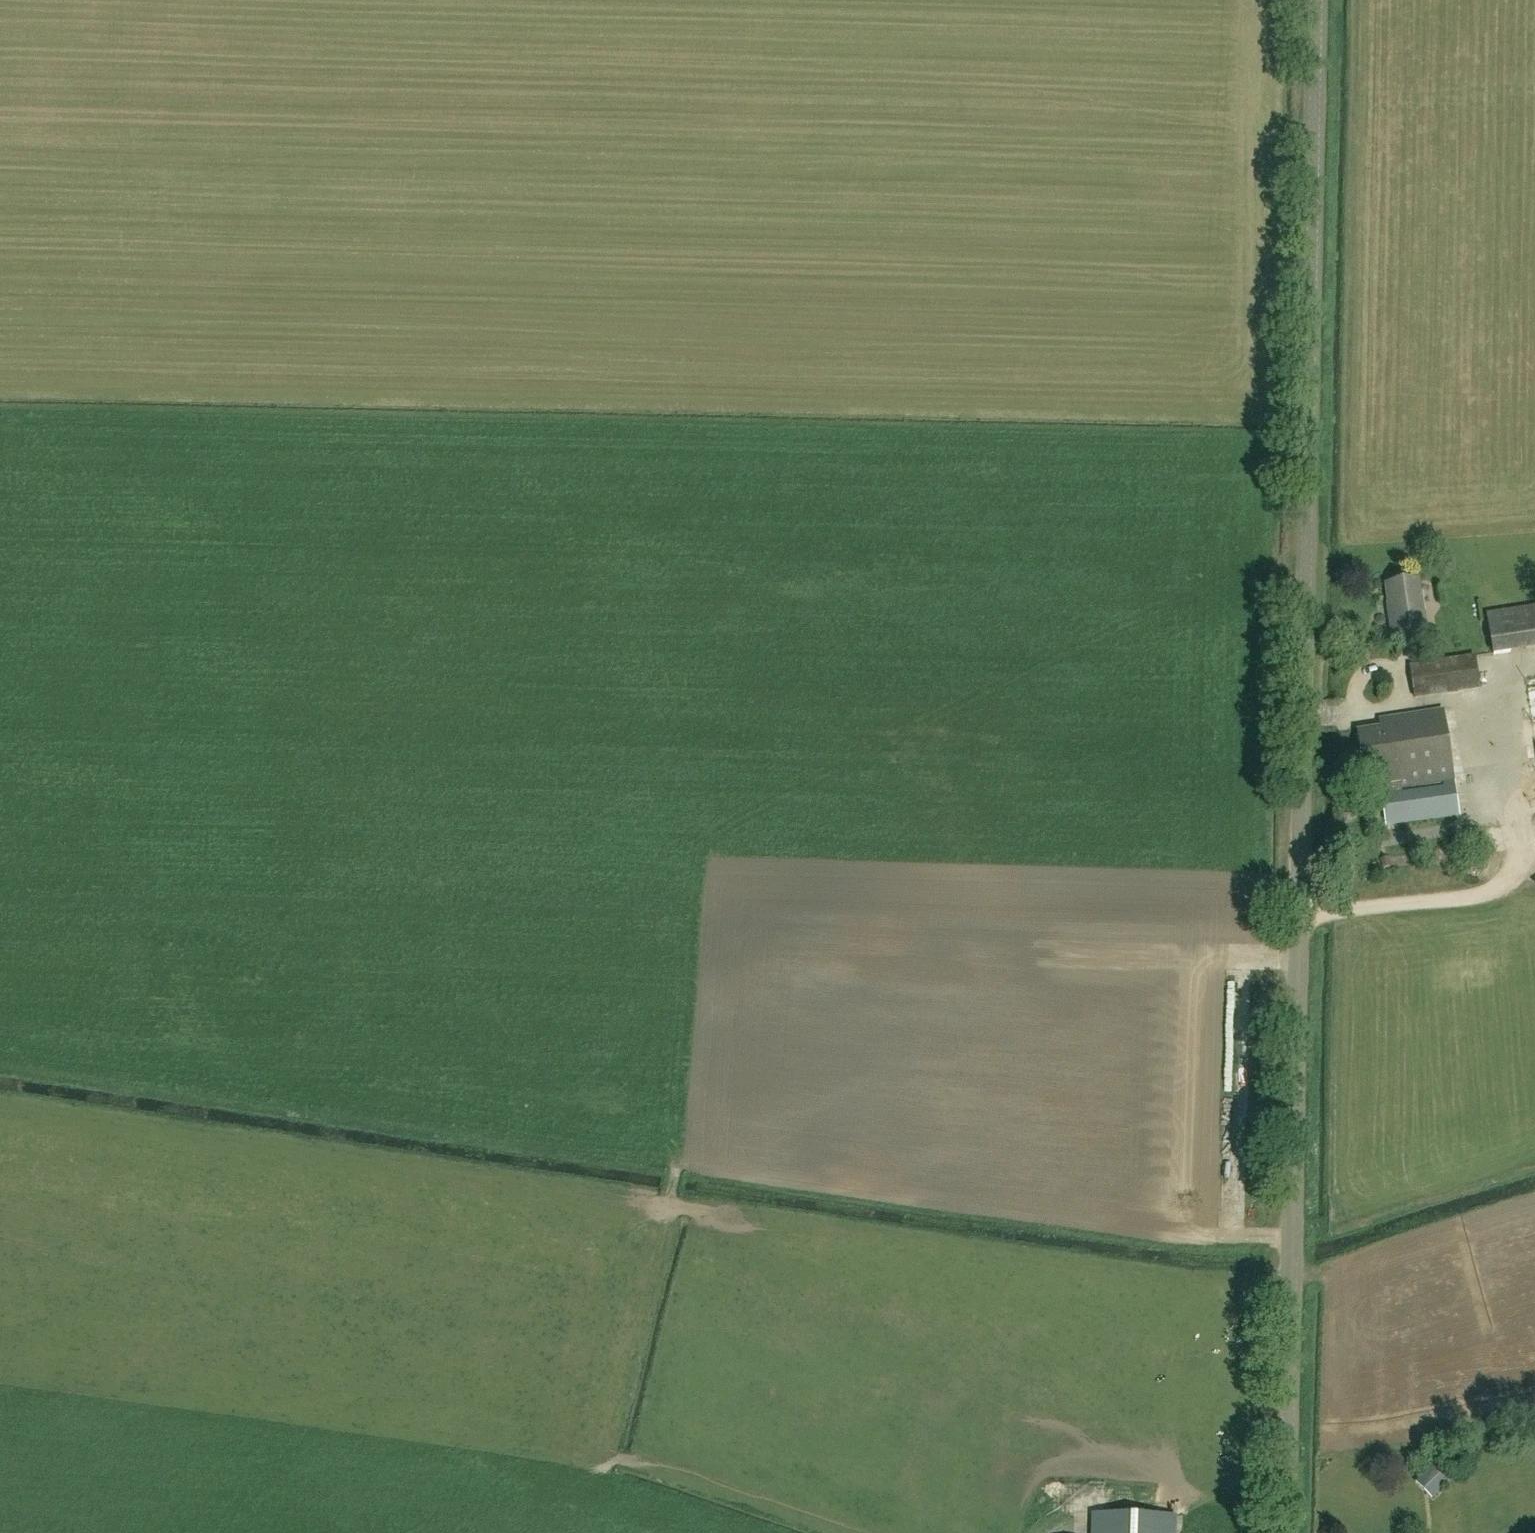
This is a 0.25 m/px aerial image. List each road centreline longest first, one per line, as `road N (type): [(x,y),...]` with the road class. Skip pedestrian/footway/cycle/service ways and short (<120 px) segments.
road 1 (unclassified): [(1284,1532),(1315,0)]

